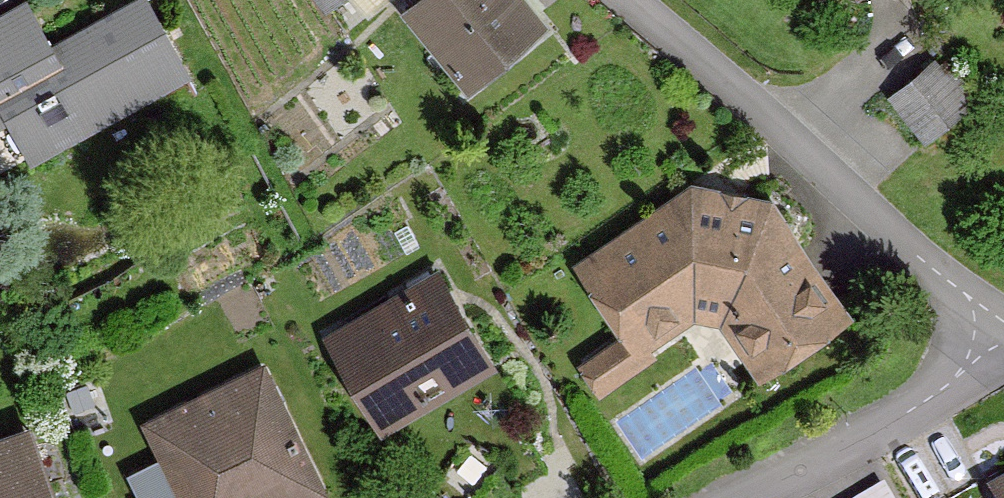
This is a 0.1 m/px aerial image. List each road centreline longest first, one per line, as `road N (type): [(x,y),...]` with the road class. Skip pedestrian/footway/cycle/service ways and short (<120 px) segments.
road 1 (residential): [(997,326),(677,34),(629,0)]
road 2 (residential): [(768,497),(854,462),(997,326)]

